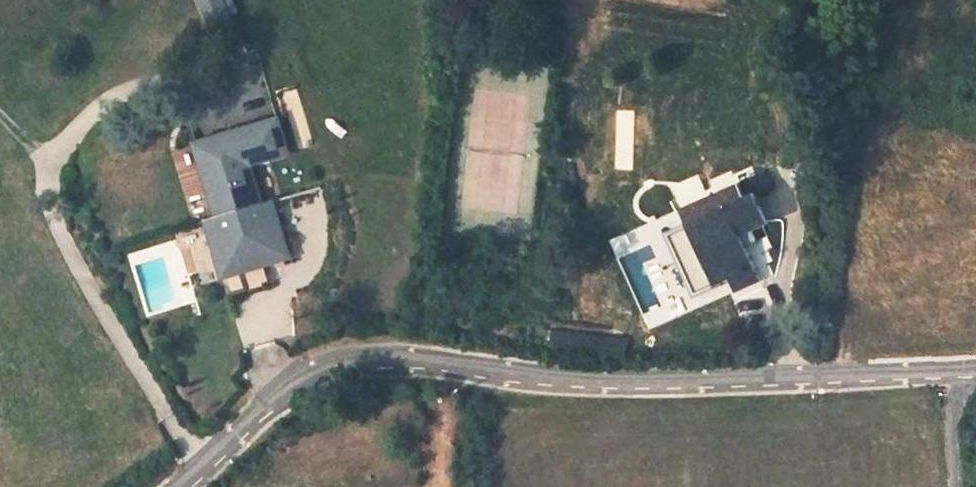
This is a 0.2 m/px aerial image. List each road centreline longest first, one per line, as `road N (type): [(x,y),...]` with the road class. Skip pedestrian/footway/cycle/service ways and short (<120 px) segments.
road 1 (unclassified): [(956,369),(585,382),(359,358),(290,384),(177,486)]
road 2 (track): [(206,463),(129,364),(73,271),(41,195),(39,174),(71,116)]

